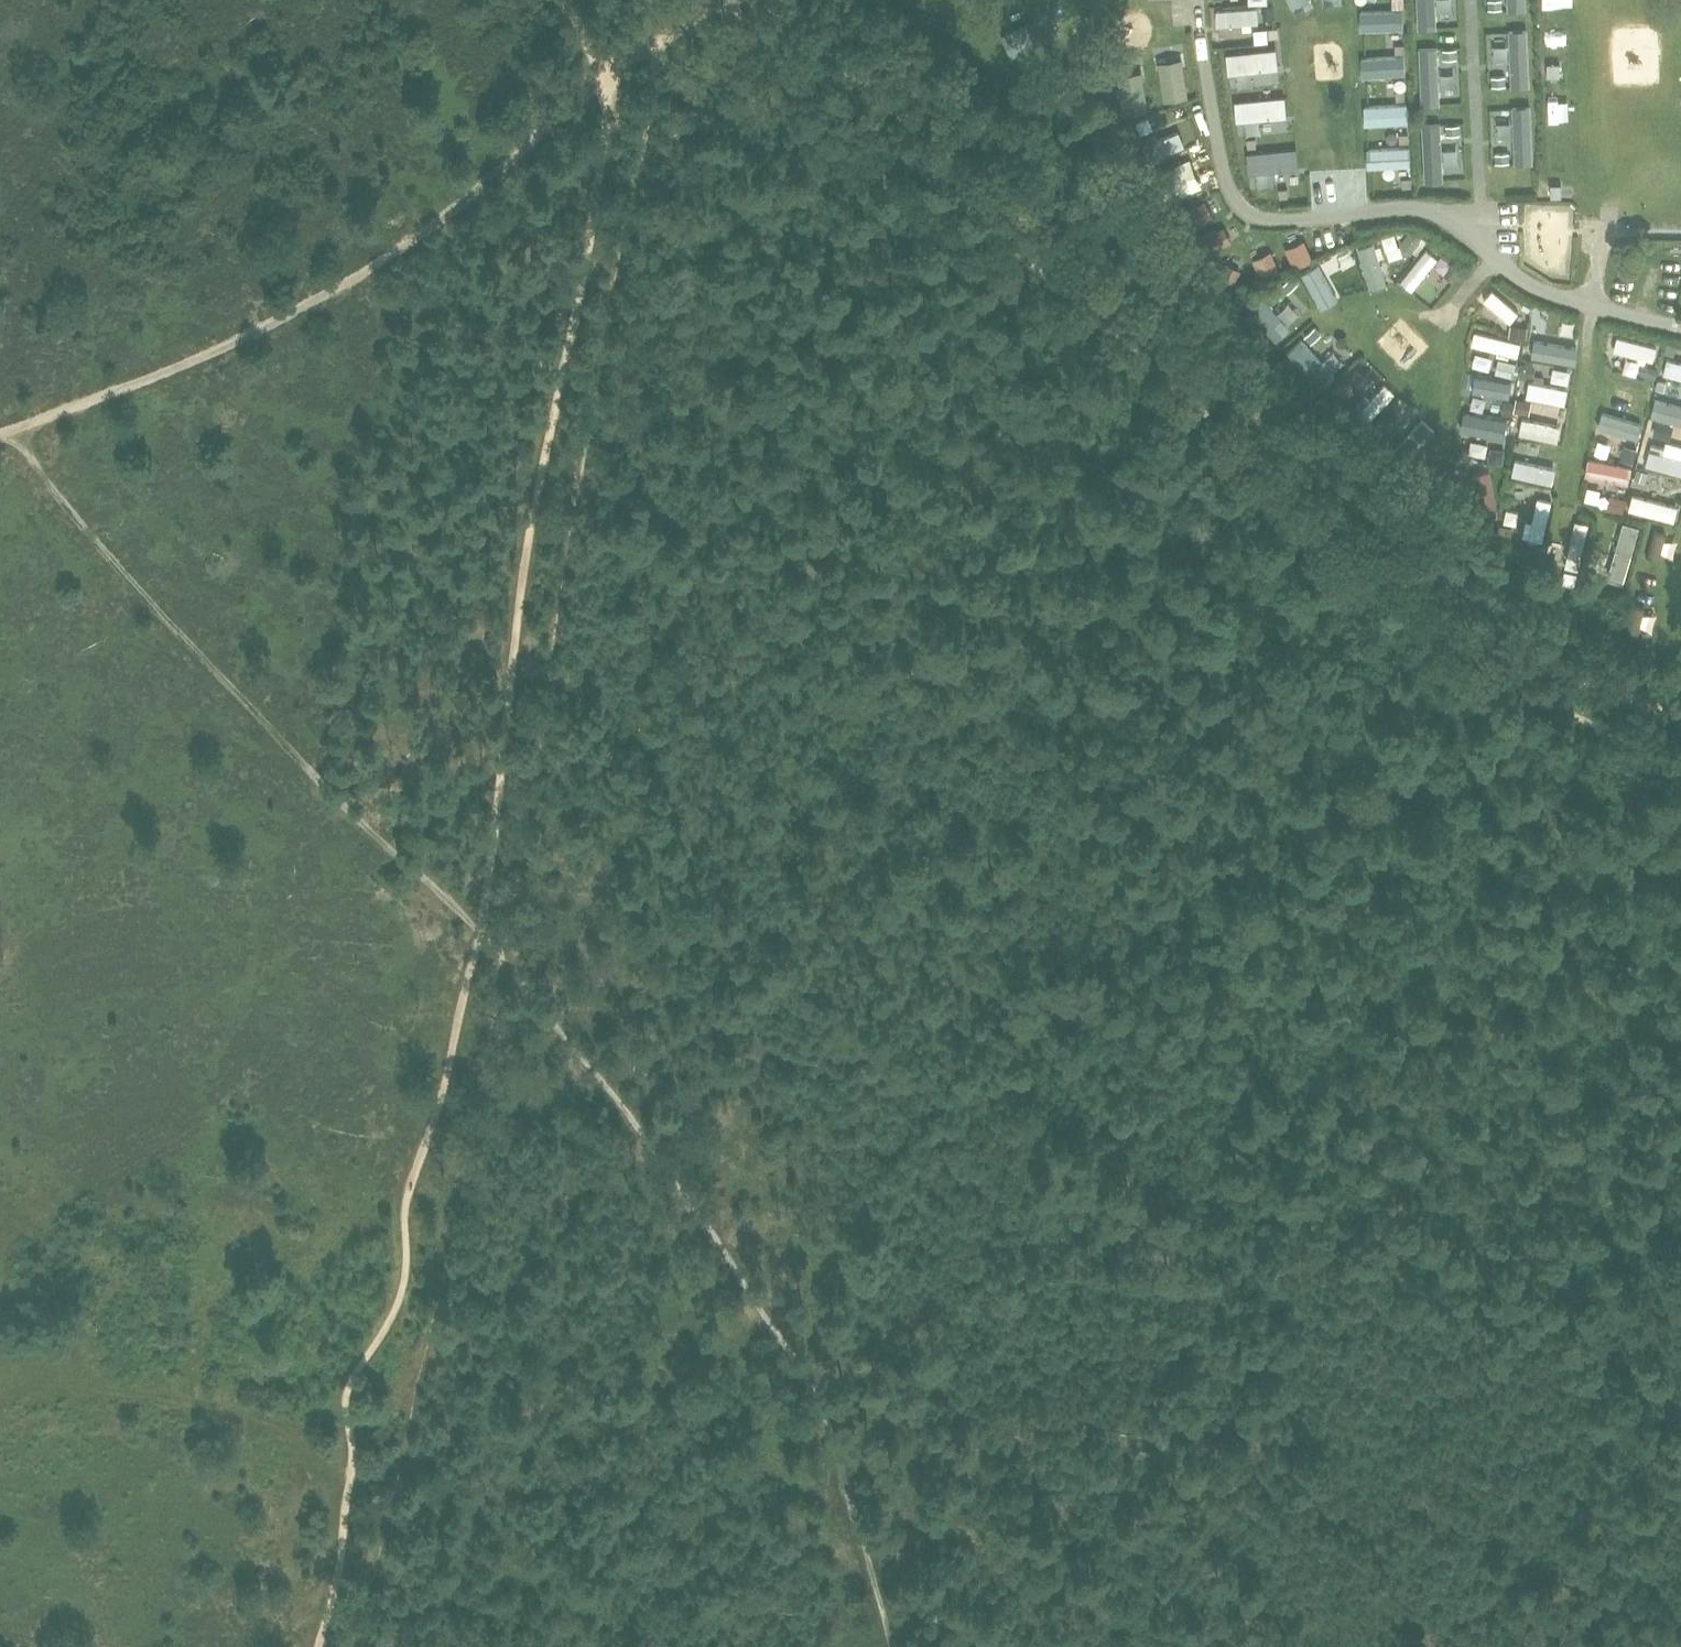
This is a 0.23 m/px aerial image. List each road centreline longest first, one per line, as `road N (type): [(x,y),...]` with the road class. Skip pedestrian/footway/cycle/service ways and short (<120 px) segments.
road 1 (track): [(769,0),(1459,595),(1577,677),(1680,713)]
road 2 (track): [(1591,304),(1553,550)]
road 3 (track): [(1444,319),(1449,335),(1437,404),(1340,321)]
road 4 (track): [(1597,192),(1583,178),(1581,0)]
road 5 (track): [(1628,0),(1625,179)]
road 6 (track): [(1352,210),(1339,71)]

